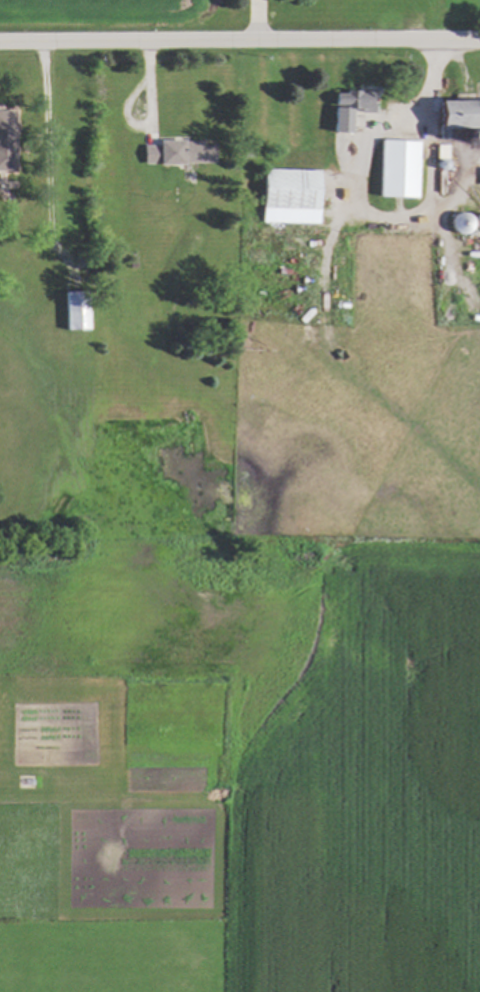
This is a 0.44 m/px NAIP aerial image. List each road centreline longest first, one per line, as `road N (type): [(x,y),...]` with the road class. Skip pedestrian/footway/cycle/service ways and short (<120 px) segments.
road 1 (residential): [(0,45),(479,42)]

